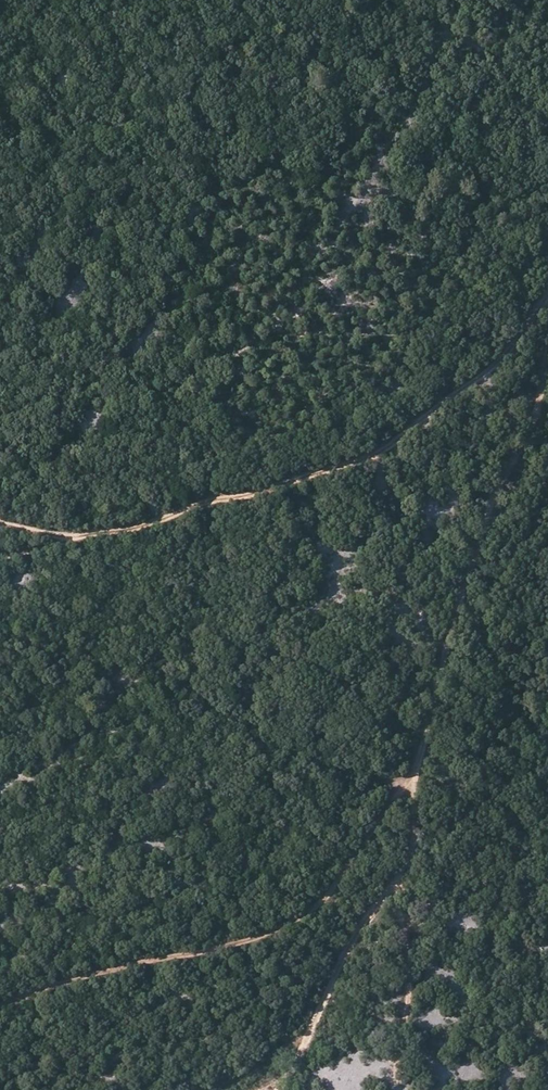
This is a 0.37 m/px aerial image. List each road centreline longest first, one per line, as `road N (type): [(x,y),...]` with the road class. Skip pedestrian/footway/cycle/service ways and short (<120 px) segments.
road 1 (track): [(547,293),(512,349),(373,456),(215,498),(130,531),(0,556)]
road 2 (track): [(0,1008),(92,974),(229,945),(301,919),(414,783)]
road 3 (track): [(414,783),(487,506),(536,412),(547,349)]
road 4 (track): [(253,1089),(313,1023),(350,942),(394,883)]
road 5 (track): [(397,1089),(410,994),(394,883)]

